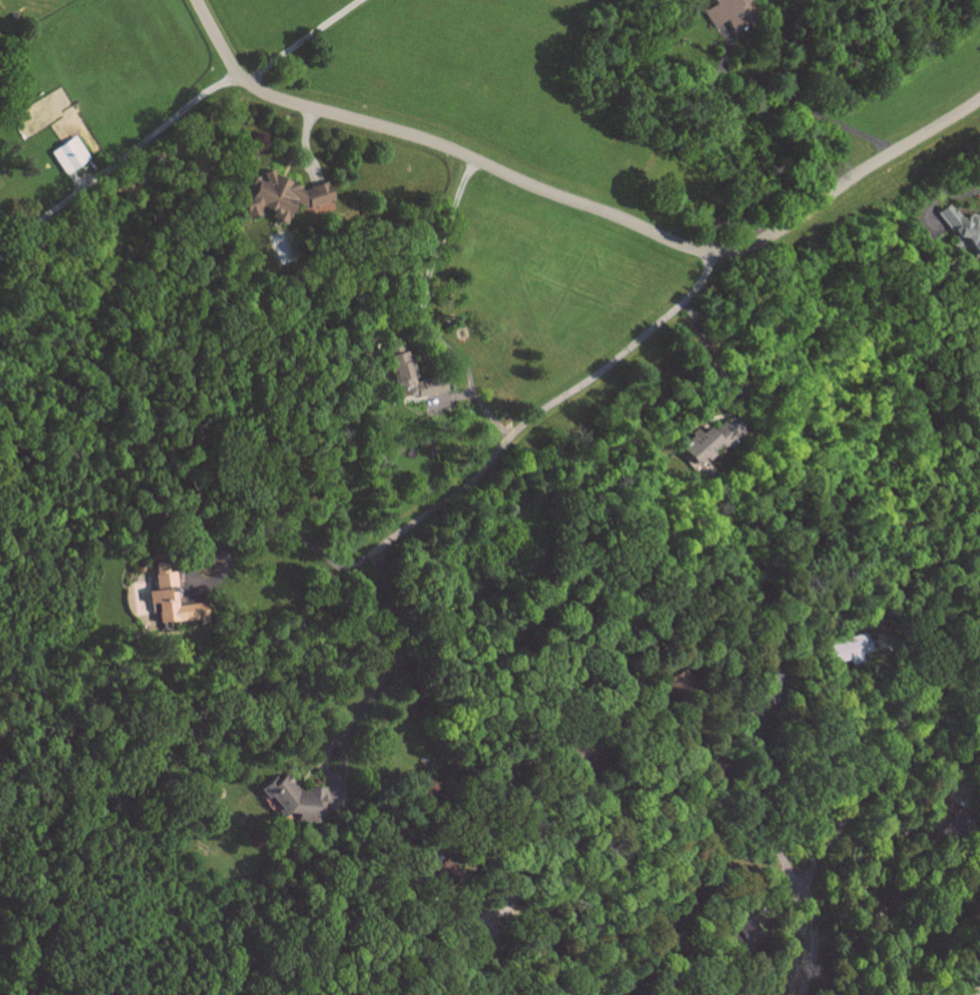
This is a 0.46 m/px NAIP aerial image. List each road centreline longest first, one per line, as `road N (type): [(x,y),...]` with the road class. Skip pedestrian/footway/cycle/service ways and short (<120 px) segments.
road 1 (residential): [(979,99),(763,239),(705,251),(449,149),(258,93),(239,76),(194,0)]
road 2 (residential): [(828,903),(822,890),(798,878),(726,873),(674,900),(613,994)]

